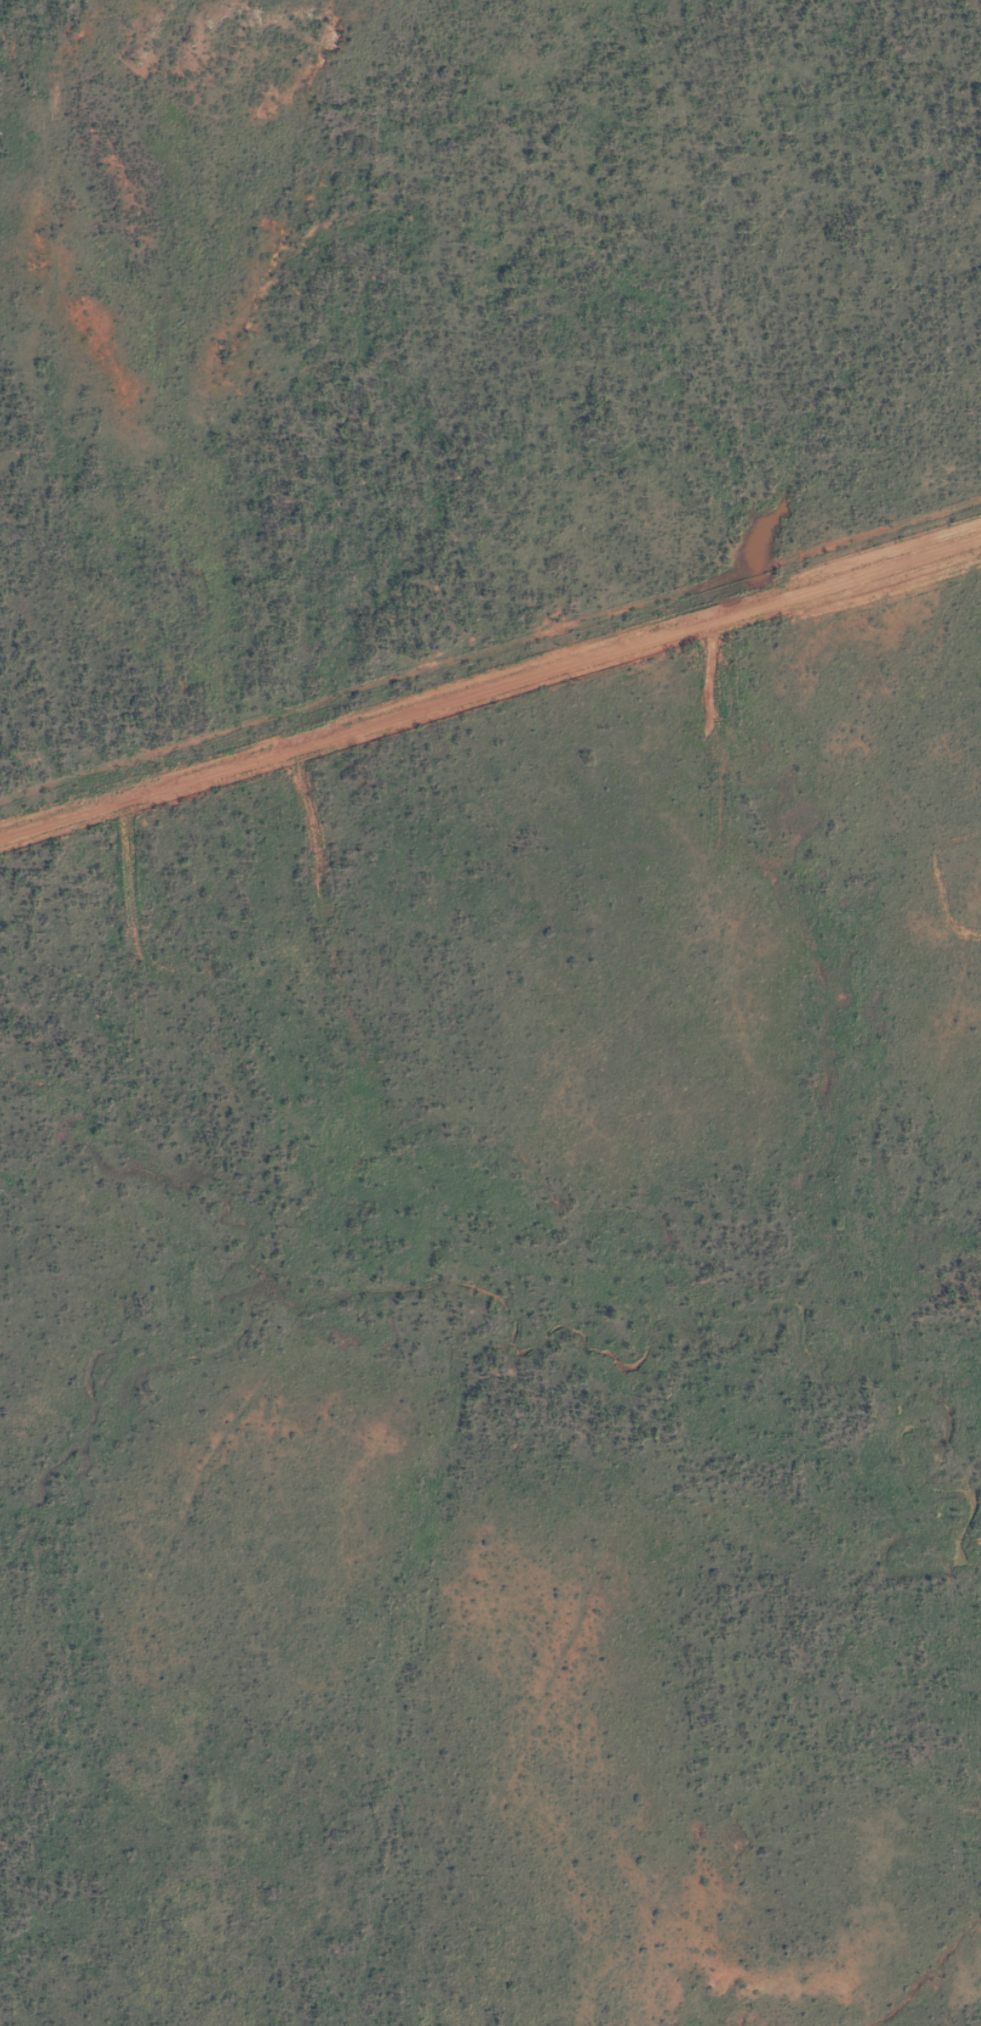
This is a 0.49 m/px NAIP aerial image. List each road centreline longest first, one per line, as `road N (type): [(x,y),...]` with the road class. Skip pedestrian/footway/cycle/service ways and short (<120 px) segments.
road 1 (track): [(980,556),(0,864)]

